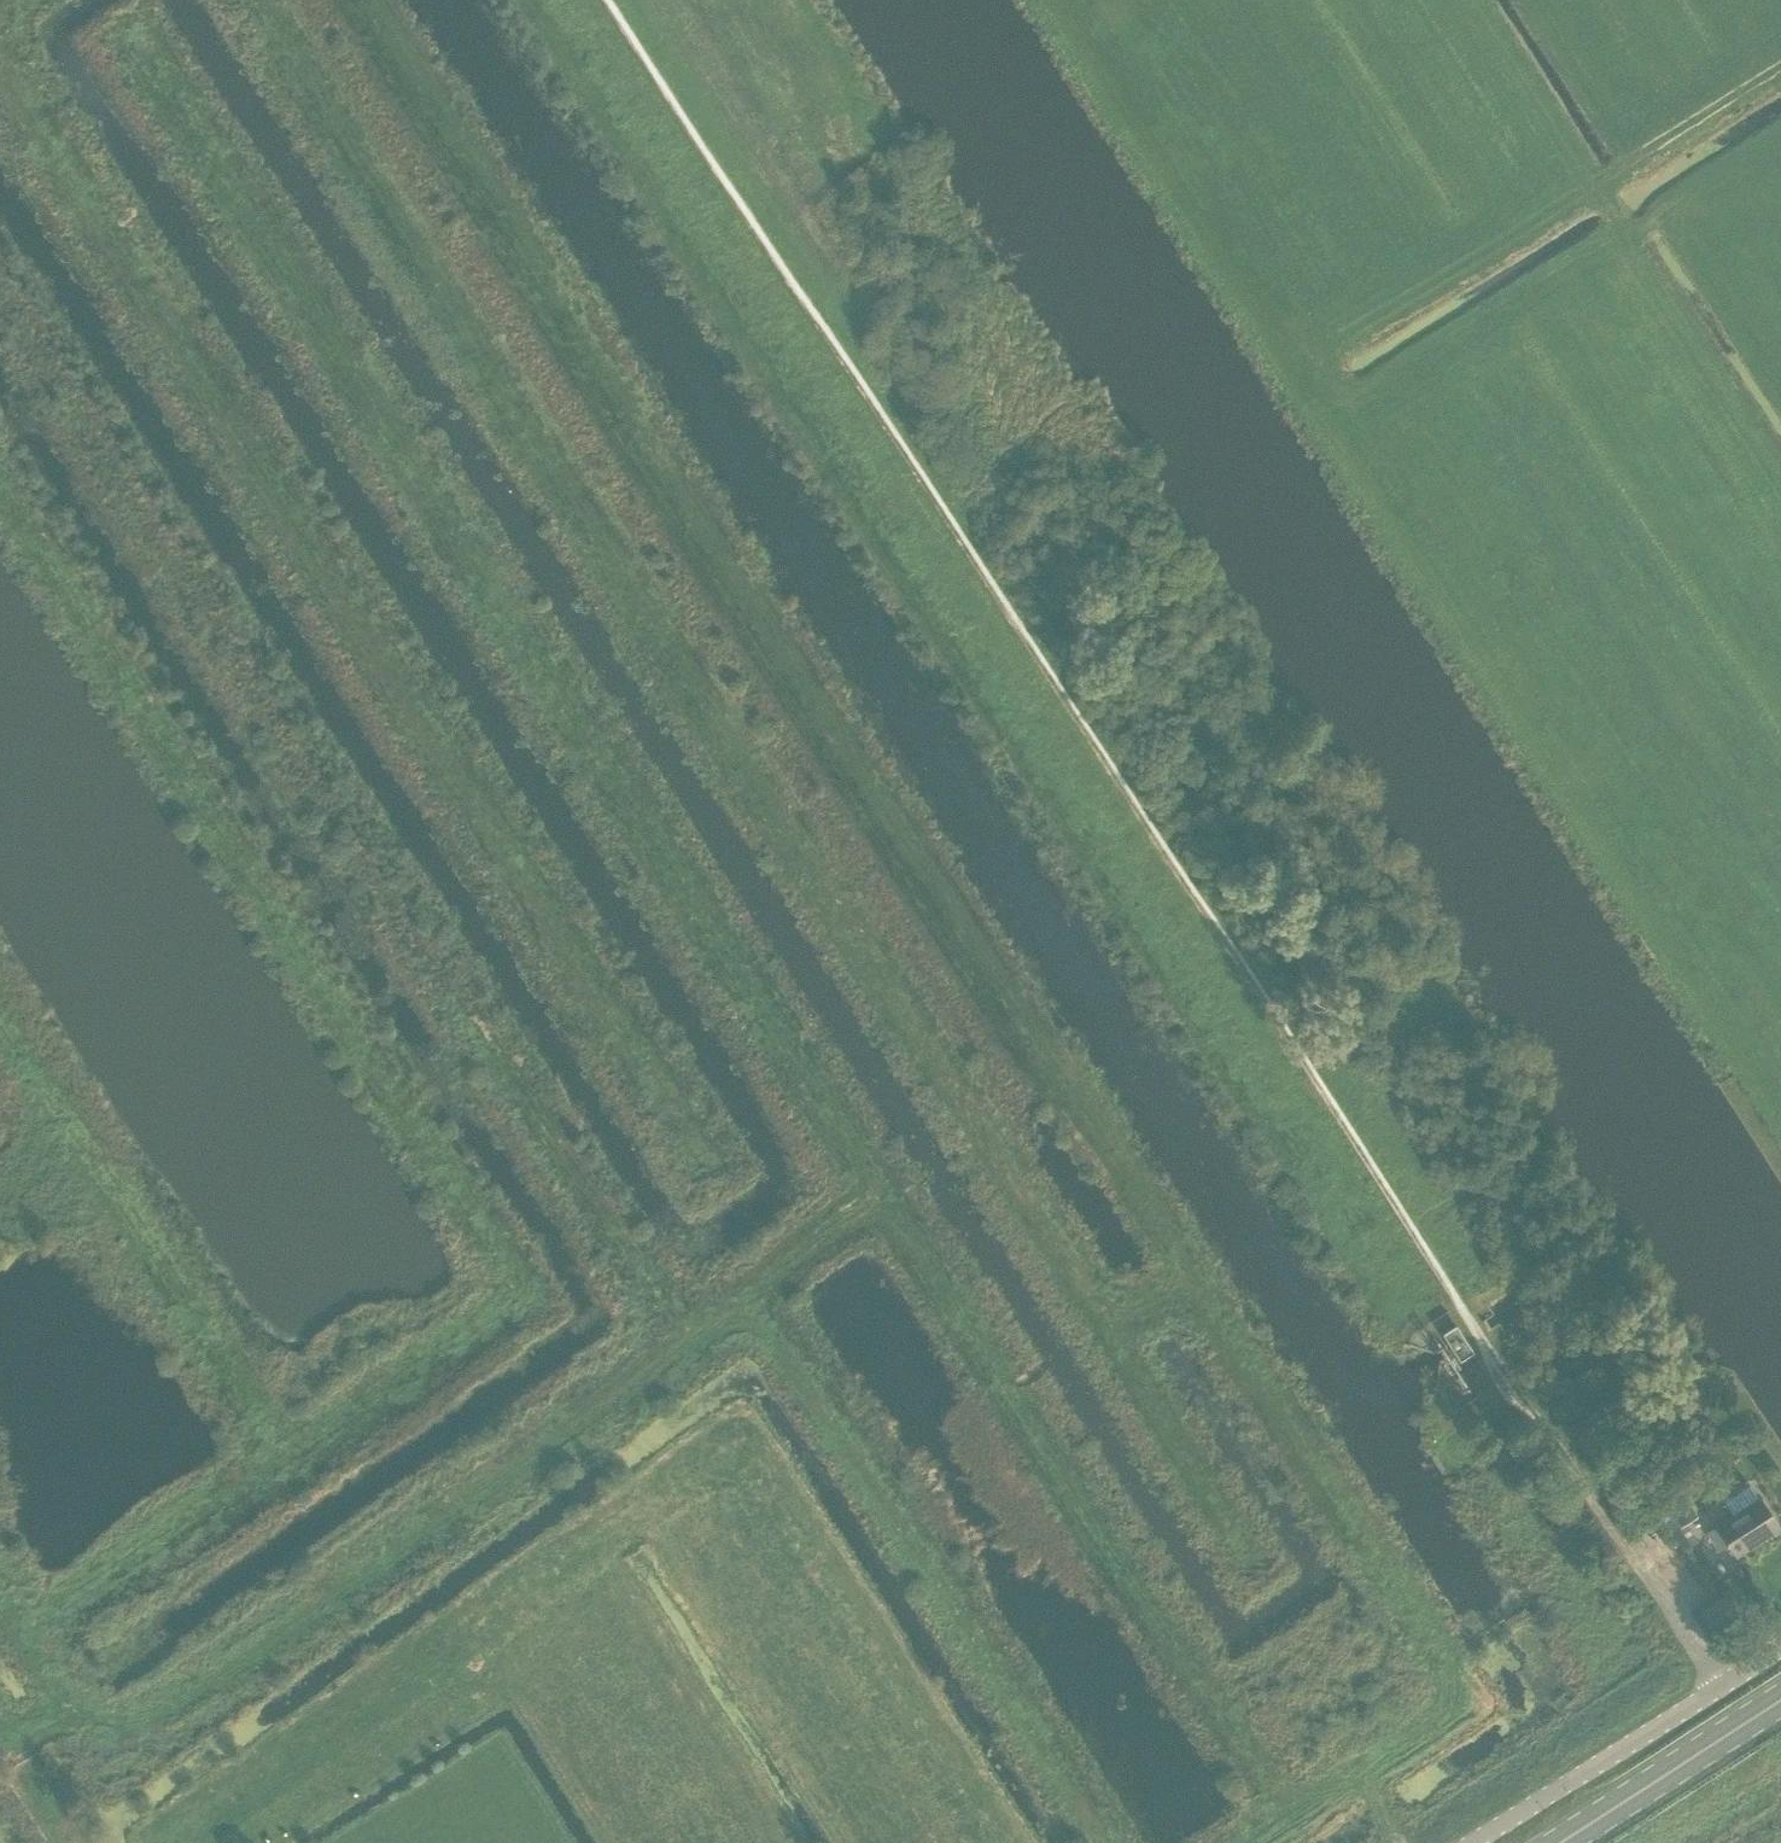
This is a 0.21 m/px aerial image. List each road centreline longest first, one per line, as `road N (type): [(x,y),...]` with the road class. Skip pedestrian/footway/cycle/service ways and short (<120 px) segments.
road 1 (unclassified): [(1721,1686),(1505,1374)]
road 2 (unclassified): [(1470,1842),(1721,1686)]
road 3 (primary): [(1560,1842),(1780,1700)]

